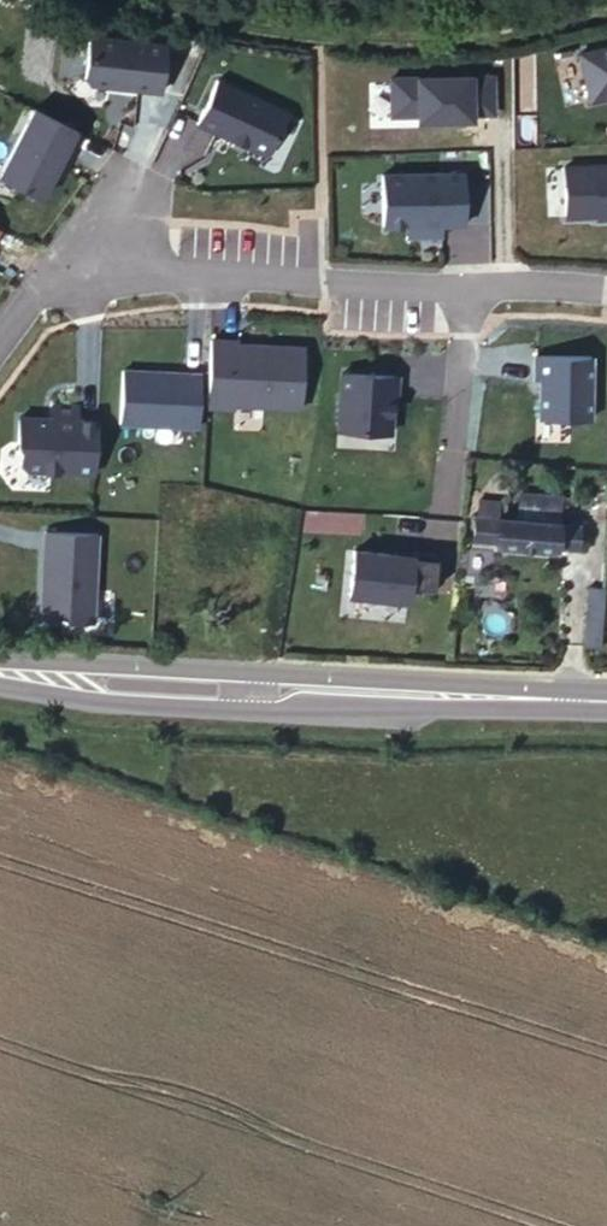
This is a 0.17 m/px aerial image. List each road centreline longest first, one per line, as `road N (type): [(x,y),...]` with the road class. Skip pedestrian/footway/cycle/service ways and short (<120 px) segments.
road 1 (tertiary): [(0,664),(327,678),(582,702)]
road 2 (tertiary): [(582,702),(210,705),(0,682)]
road 3 (residential): [(473,294),(47,278)]
road 4 (track): [(606,2),(505,13),(264,14),(211,0)]
road 5 (residential): [(449,501),(473,294)]
road 6 (residential): [(606,301),(473,294)]
road 7 (residential): [(132,176),(47,278)]

